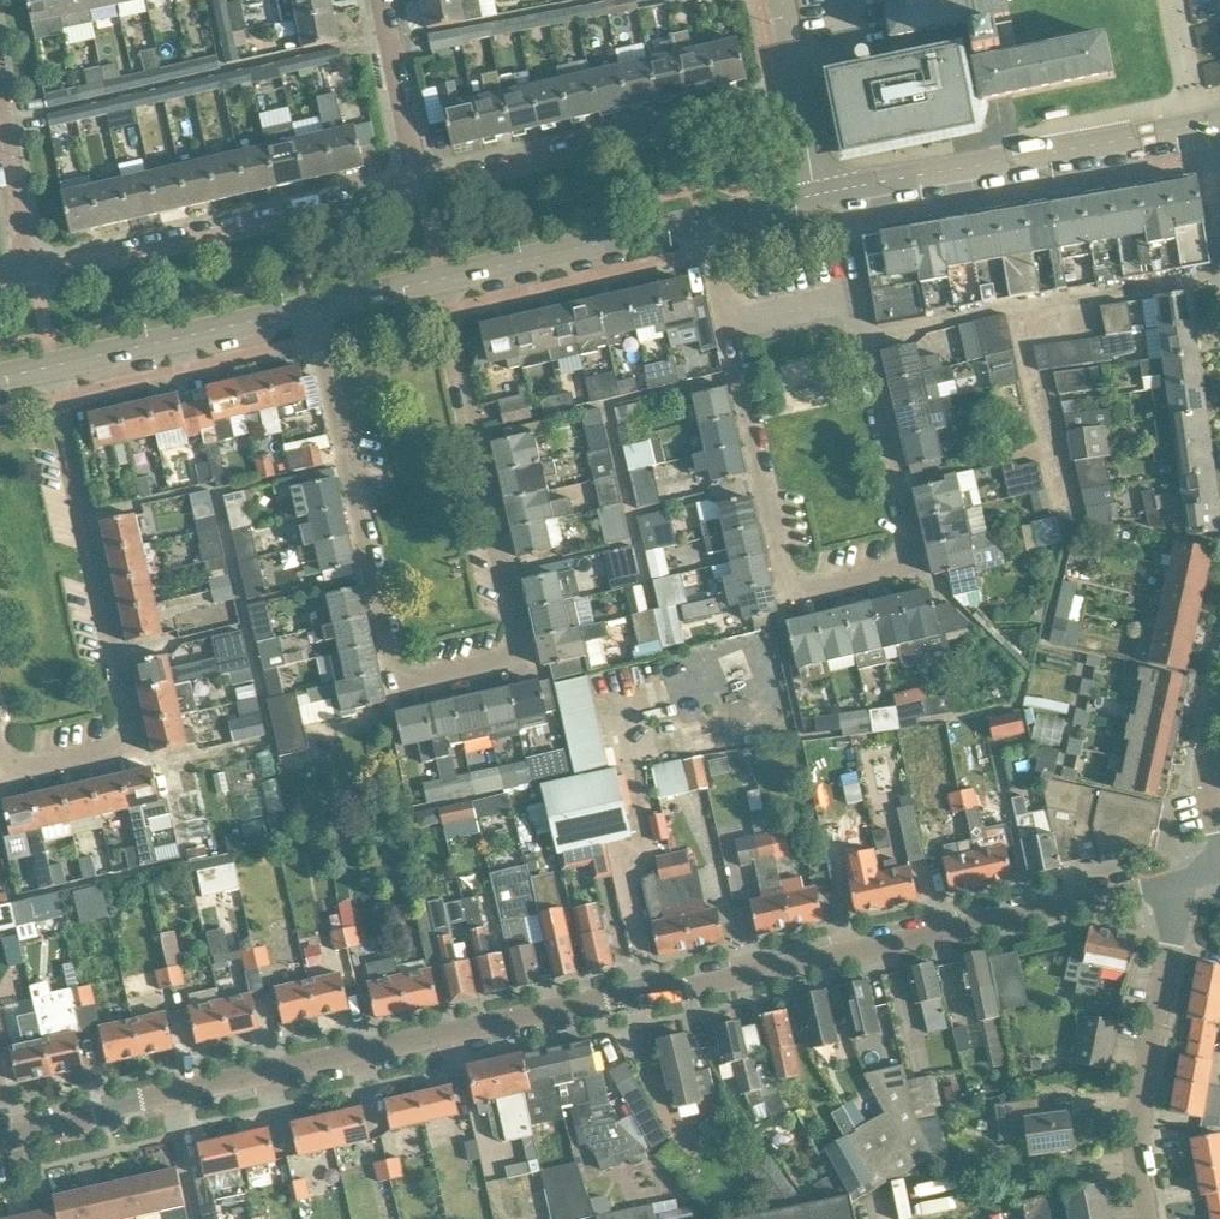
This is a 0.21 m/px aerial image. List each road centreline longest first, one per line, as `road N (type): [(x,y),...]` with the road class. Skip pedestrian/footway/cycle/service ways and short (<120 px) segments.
road 1 (residential): [(0,1140),(92,1121),(146,1095),(1183,877)]
road 2 (residential): [(307,309),(391,657),(403,675),(426,678),(500,662),(516,651),(518,630),(443,279)]
road 3 (residential): [(729,324),(781,568),(816,589),(889,573),(910,548),(880,391),(849,301)]
road 4 (residential): [(0,743),(4,760),(20,772),(134,745),(53,366)]
road 5 (residential): [(30,274),(420,186)]
road 6 (tertiary): [(815,195),(1204,123)]
road 7 (residential): [(420,186),(801,104)]
road 8 (residential): [(1146,1218),(1136,1134),(1183,877)]
road 9 (tertiary): [(443,279),(703,221)]
road 10 (tertiary): [(53,366),(307,309)]
road 11 (residential): [(420,186),(383,0)]
road 12 (residential): [(30,274),(0,105)]
road 13 (tertiary): [(307,309),(443,279)]
road 14 (residential): [(1219,701),(1205,759),(1219,826)]
road 15 (residential): [(729,324),(849,301)]

